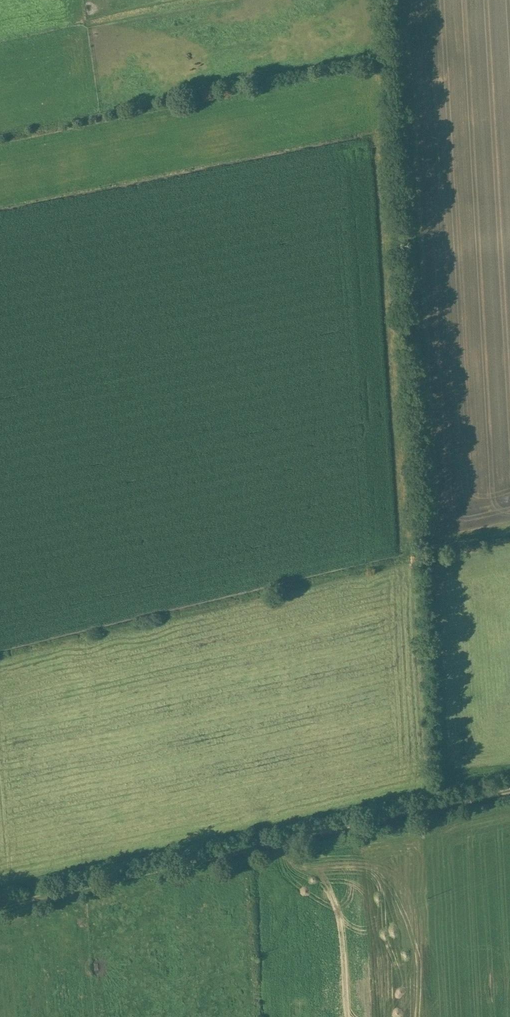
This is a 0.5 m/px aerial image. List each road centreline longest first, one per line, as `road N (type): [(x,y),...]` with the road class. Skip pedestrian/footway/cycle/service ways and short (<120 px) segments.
road 1 (track): [(509,790),(0,906)]

